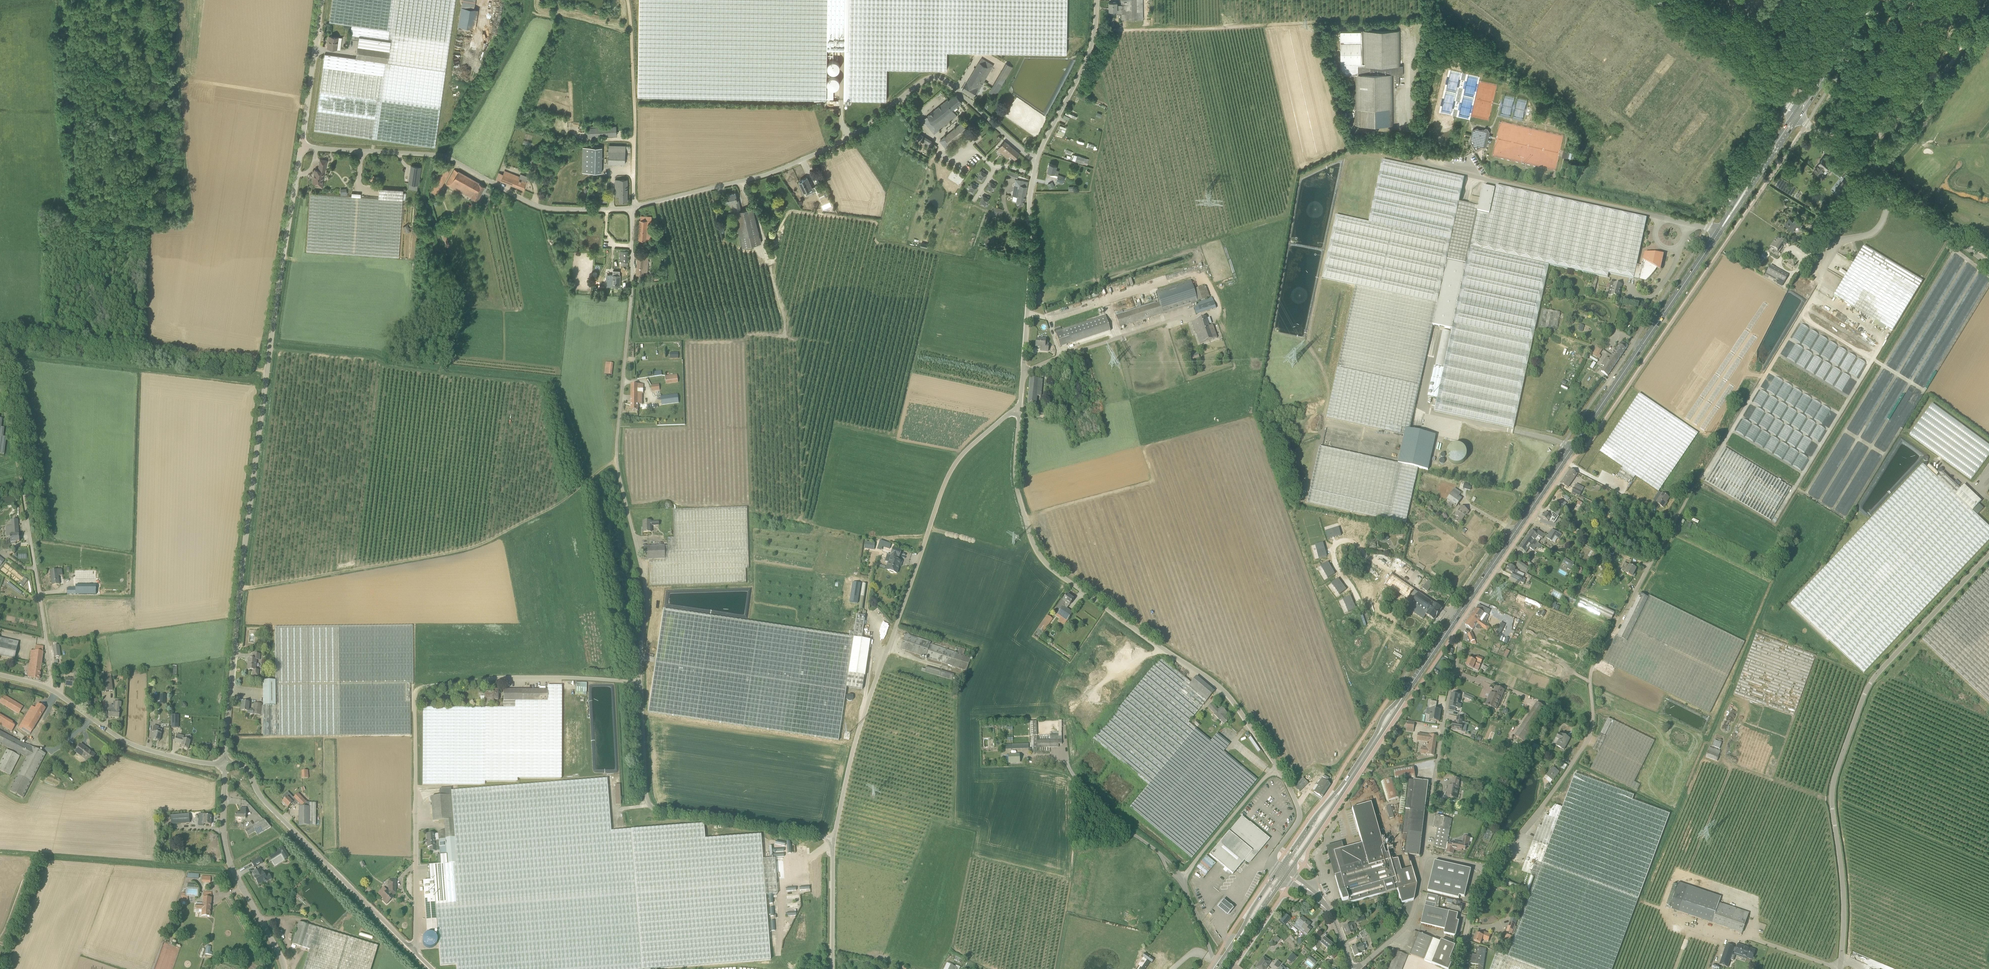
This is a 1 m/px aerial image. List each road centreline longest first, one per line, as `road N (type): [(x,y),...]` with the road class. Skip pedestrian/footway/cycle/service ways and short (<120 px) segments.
road 1 (unclassified): [(225,764),(239,588),(301,147)]
road 2 (primary): [(1401,700),(1717,234)]
road 3 (unclassified): [(411,949),(417,691),(496,678),(641,683)]
road 4 (unclassified): [(641,683),(646,592),(617,455),(634,206)]
road 5 (unclassified): [(833,838),(854,744),(948,476),(964,452),(1020,413)]
road 6 (unclassified): [(1279,768),(1230,699),(1048,564),(1016,486),(1020,413)]
road 7 (unclassified): [(1840,968),(1844,906),(1834,778),(1872,679),(1988,555)]
road 8 (unclassified): [(634,206),(779,171),(855,135),(930,78),(946,81),(1037,157)]
road 9 (track): [(617,461),(482,544),(239,588)]
road 10 (unclassified): [(1489,869),(1587,742),(1593,668),(1656,555)]
road 11 (unclassified): [(634,206),(543,207),(436,154),(301,147)]
road 12 (unclassified): [(1717,234),(1436,167),(1419,153),(1410,123)]
road 13 (track): [(1096,31),(1409,27)]
road 14 (unclassified): [(833,838),(654,809),(645,792),(641,683)]
road 15 (track): [(1988,13),(1806,258)]
road 16 (unclassified): [(411,949),(262,799),(250,774),(225,764)]
road 17 (track): [(0,340),(259,370)]
road 18 (unclassified): [(1020,413),(1037,157)]
road 19 (unclassified): [(1988,264),(1797,116)]
road 20 (unclassified): [(284,968),(225,849),(225,764)]
road 21 (unclassified): [(1424,853),(1459,645)]
road 22 (track): [(634,206),(628,0)]
road 23 (unclassified): [(225,764),(124,741),(48,687)]
road 24 (unclassified): [(1797,116),(1656,0)]
road 25 (track): [(1656,555),(1694,486),(1777,527)]
road 26 (unclassified): [(1037,157),(1084,68),(1096,0)]
road 27 (track): [(0,379),(32,545)]
road 28 (unclassified): [(1181,880),(1279,768)]
road 29 (unclassified): [(301,147),(321,0)]
road 30 (unclassified): [(48,687),(32,545)]
road 31 (primary): [(1717,234),(1797,116)]
road 32 (unclassified): [(1354,968),(1406,926),(1424,853)]
road 33 (primary): [(1797,116),(1876,0)]
road 34 (unclassified): [(831,968),(833,838)]

